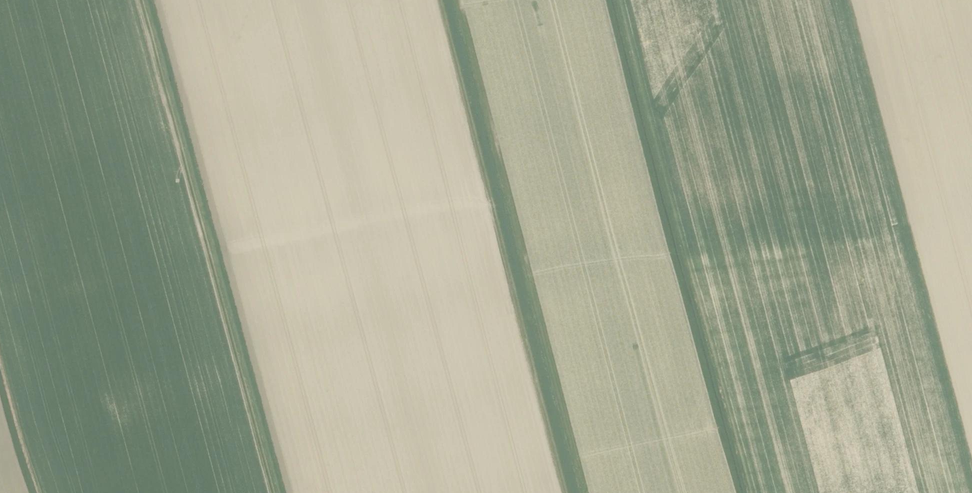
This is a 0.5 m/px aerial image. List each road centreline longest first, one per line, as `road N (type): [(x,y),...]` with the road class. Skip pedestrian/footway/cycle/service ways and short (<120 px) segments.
road 1 (track): [(274,492),(226,312)]

